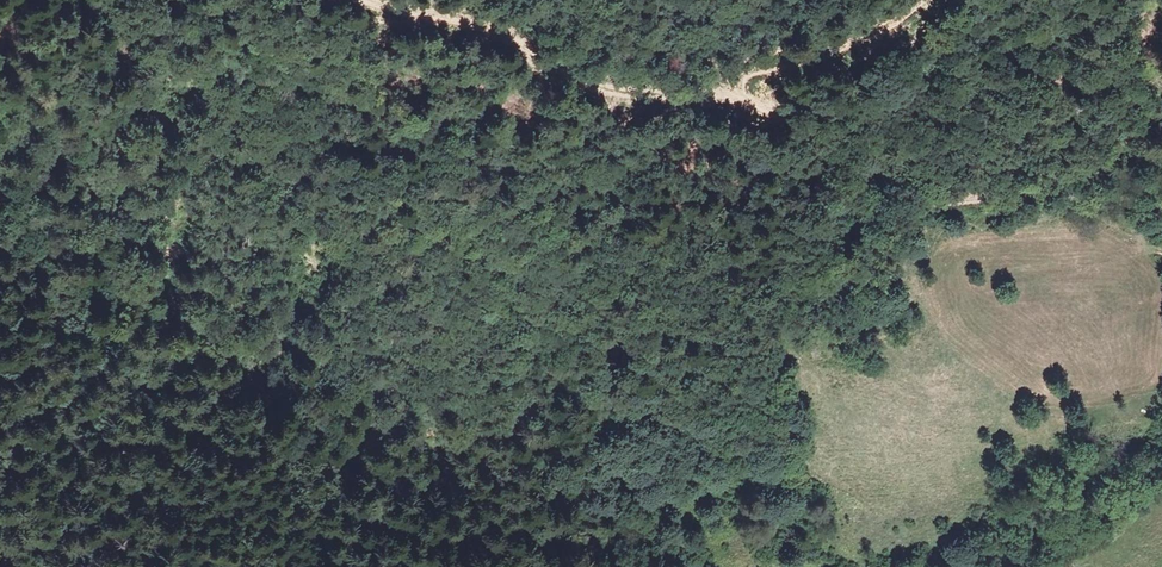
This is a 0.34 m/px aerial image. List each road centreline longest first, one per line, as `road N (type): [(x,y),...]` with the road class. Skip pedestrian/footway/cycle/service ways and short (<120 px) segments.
road 1 (track): [(1000,566),(1091,510),(1161,442)]

